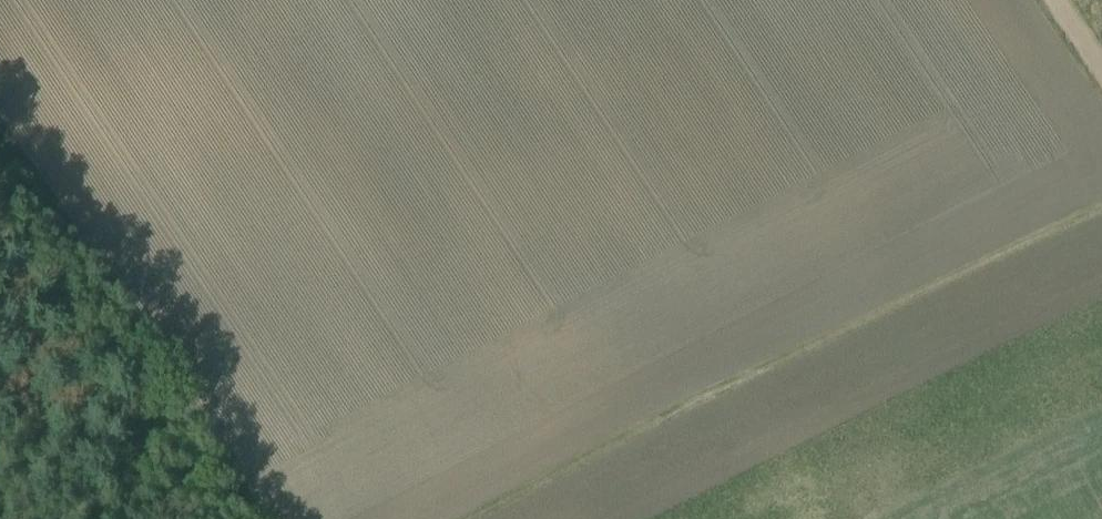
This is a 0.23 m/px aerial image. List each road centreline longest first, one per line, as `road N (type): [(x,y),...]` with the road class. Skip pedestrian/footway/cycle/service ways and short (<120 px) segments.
road 1 (track): [(440,518),(1101,189)]
road 2 (track): [(259,518),(0,126)]

